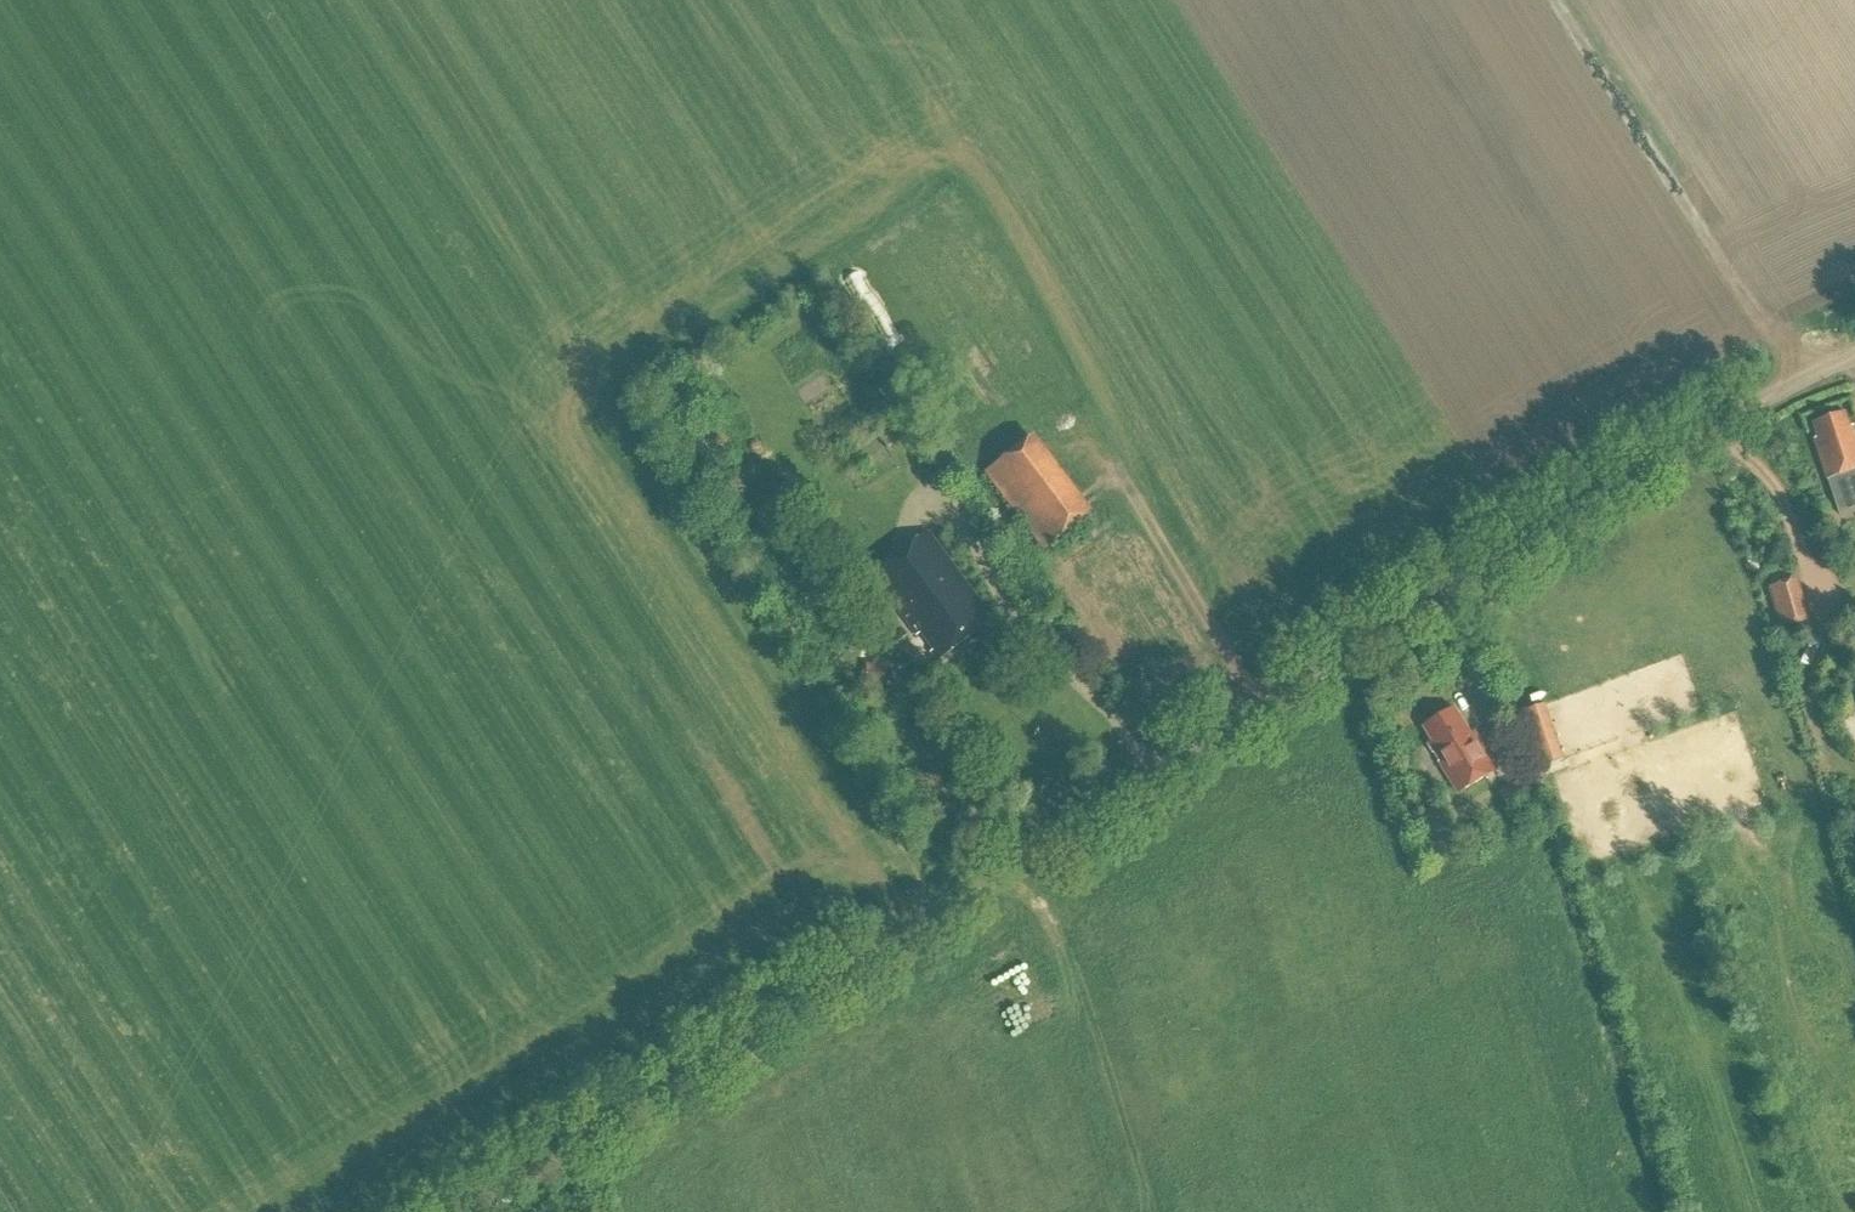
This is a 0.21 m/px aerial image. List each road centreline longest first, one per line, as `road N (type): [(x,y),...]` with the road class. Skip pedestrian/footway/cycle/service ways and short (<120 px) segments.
road 1 (unclassified): [(469,1211),(1652,465),(1854,359)]

